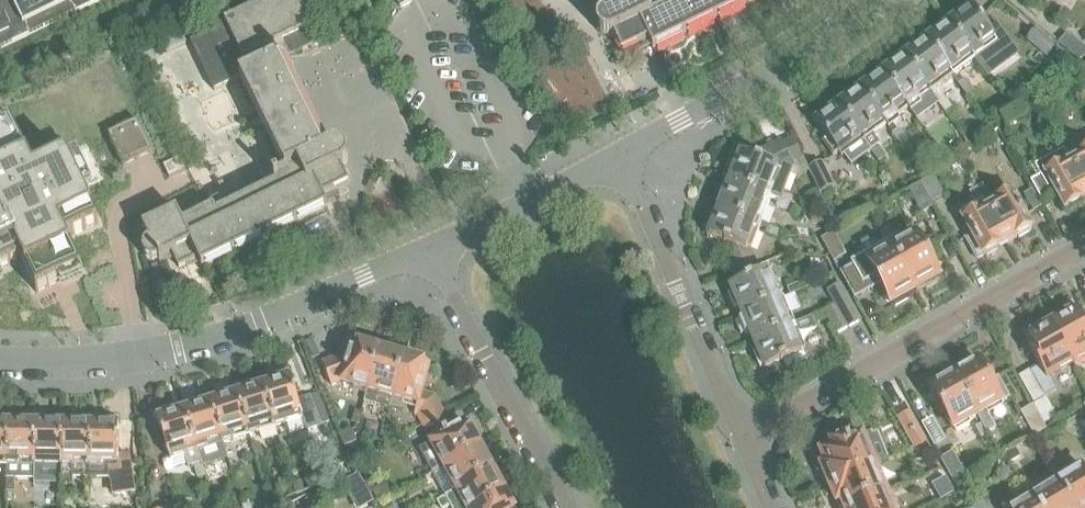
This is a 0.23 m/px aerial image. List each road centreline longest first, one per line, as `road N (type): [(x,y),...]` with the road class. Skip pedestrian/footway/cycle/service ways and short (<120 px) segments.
road 1 (residential): [(0,363),(47,366),(193,345),(425,258)]
road 2 (residential): [(1084,249),(744,436)]
road 3 (residential): [(620,158),(790,67),(886,0)]
road 4 (residential): [(744,436),(620,158)]
road 5 (residential): [(425,258),(564,507)]
road 6 (residential): [(425,258),(620,158)]

